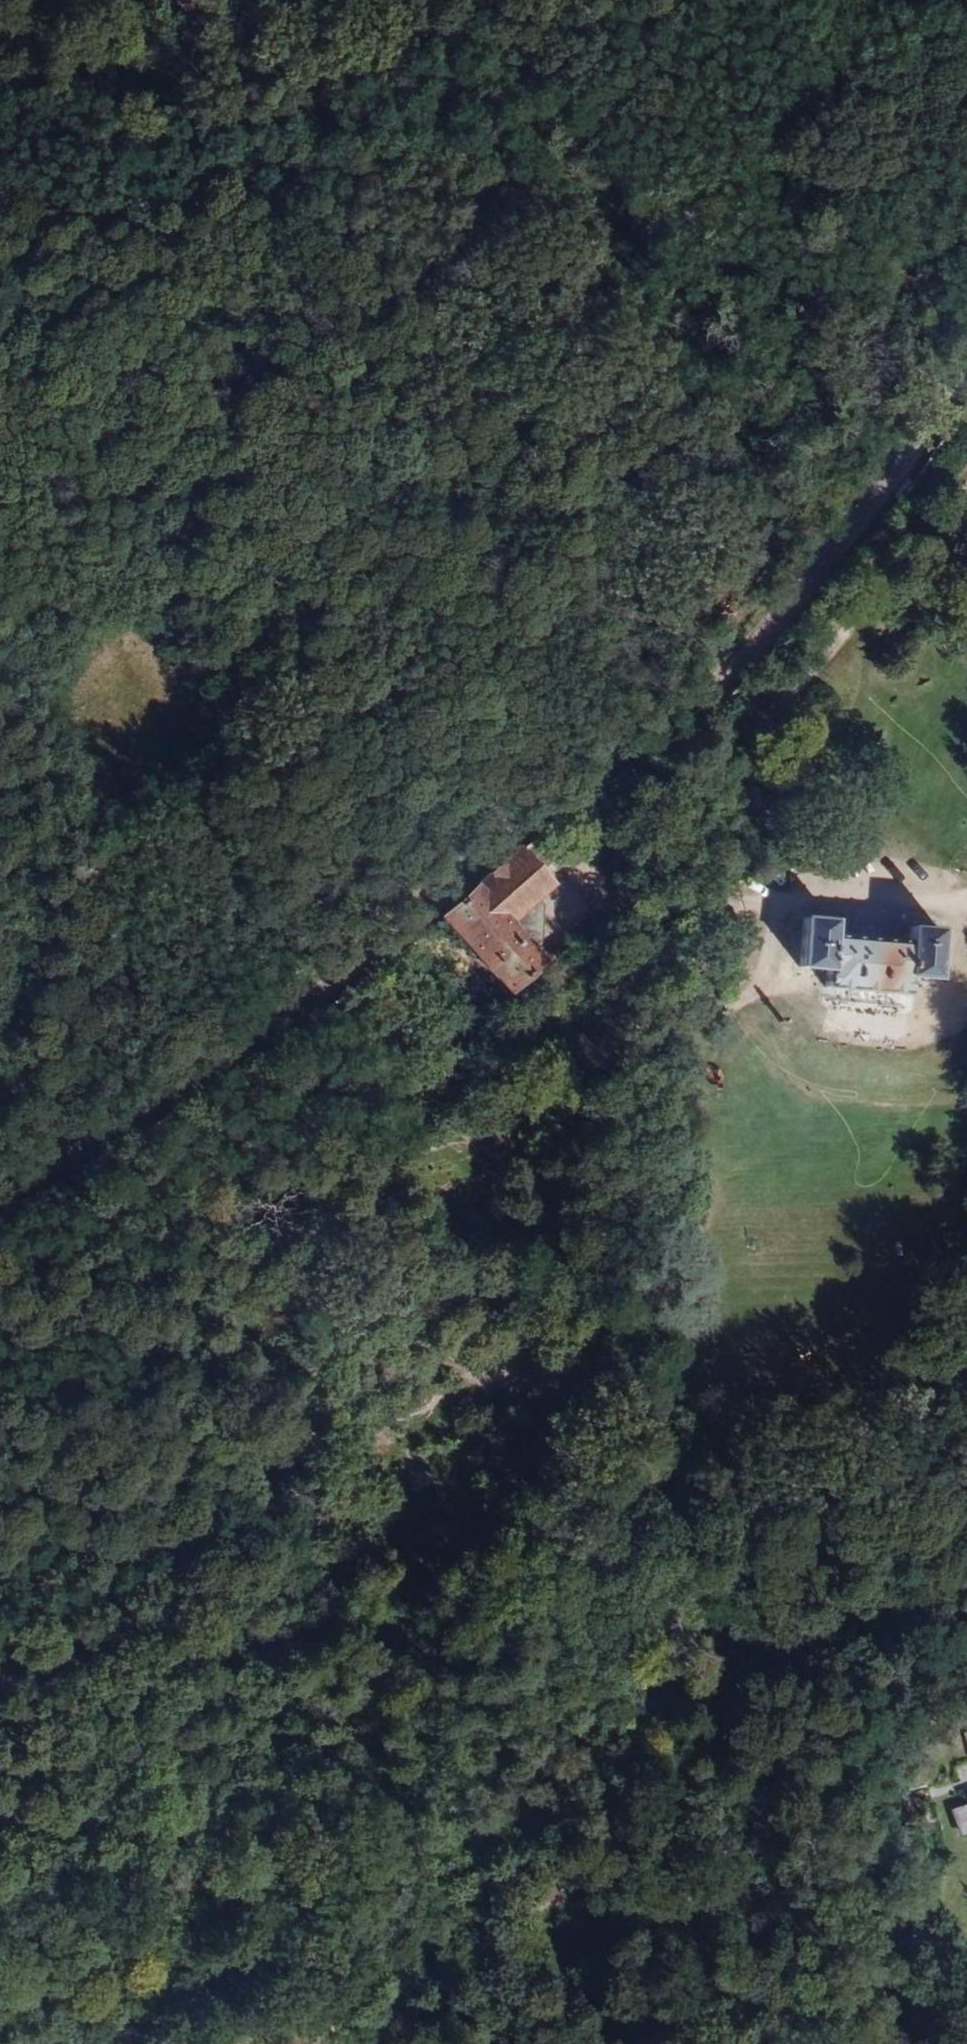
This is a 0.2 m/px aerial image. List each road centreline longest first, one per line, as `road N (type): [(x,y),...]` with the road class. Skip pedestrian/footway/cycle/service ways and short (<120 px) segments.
road 1 (residential): [(0,1219),(250,1056),(624,771),(801,603),(966,368)]
road 2 (track): [(0,184),(186,116),(402,0)]

